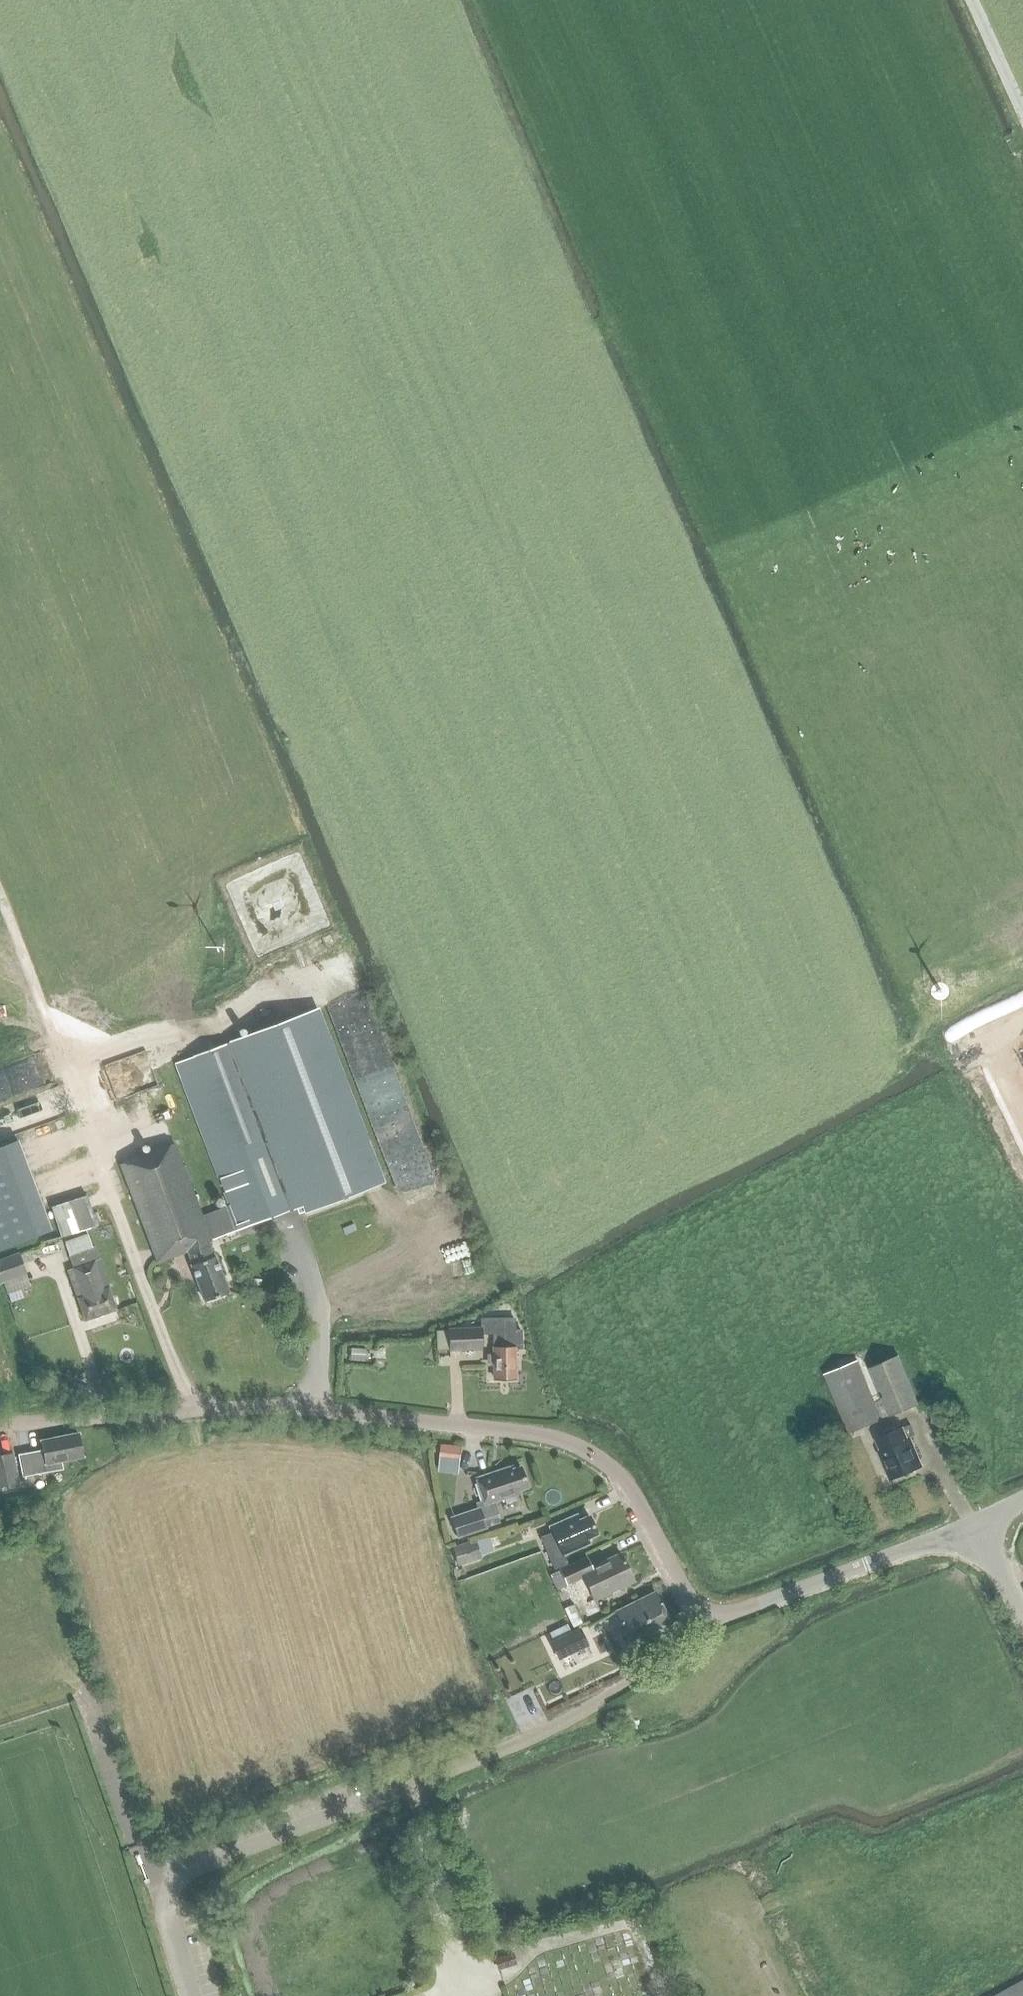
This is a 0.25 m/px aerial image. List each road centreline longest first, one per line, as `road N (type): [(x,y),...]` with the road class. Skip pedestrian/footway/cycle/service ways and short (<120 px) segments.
road 1 (unclassified): [(704,1621),(620,1477),(546,1434),(313,1408),(0,1423)]
road 2 (unclassified): [(192,1995),(166,1914),(185,1869),(548,1731),(704,1621)]
road 3 (unclassified): [(704,1621),(980,1521)]

